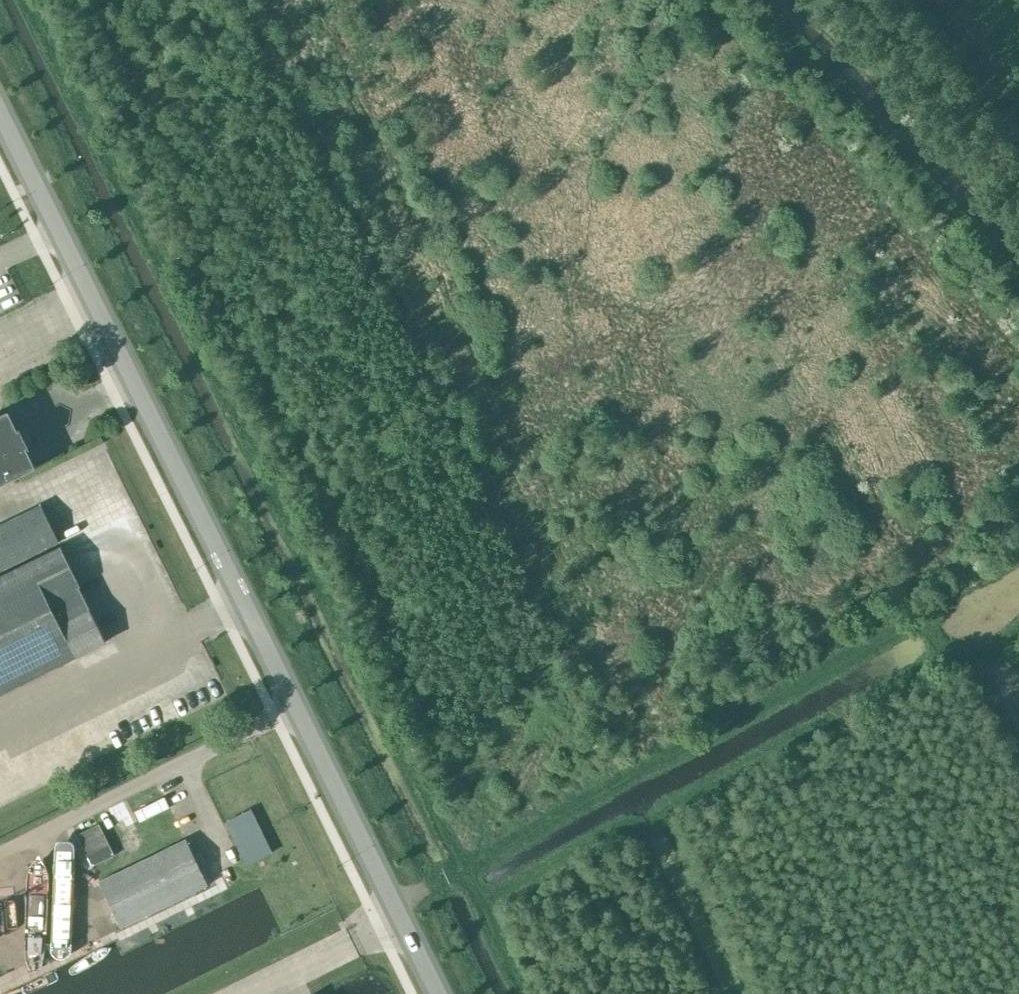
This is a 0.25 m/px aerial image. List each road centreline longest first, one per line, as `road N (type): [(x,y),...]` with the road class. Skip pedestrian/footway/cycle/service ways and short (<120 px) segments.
road 1 (tertiary): [(439,993),(0,113)]

